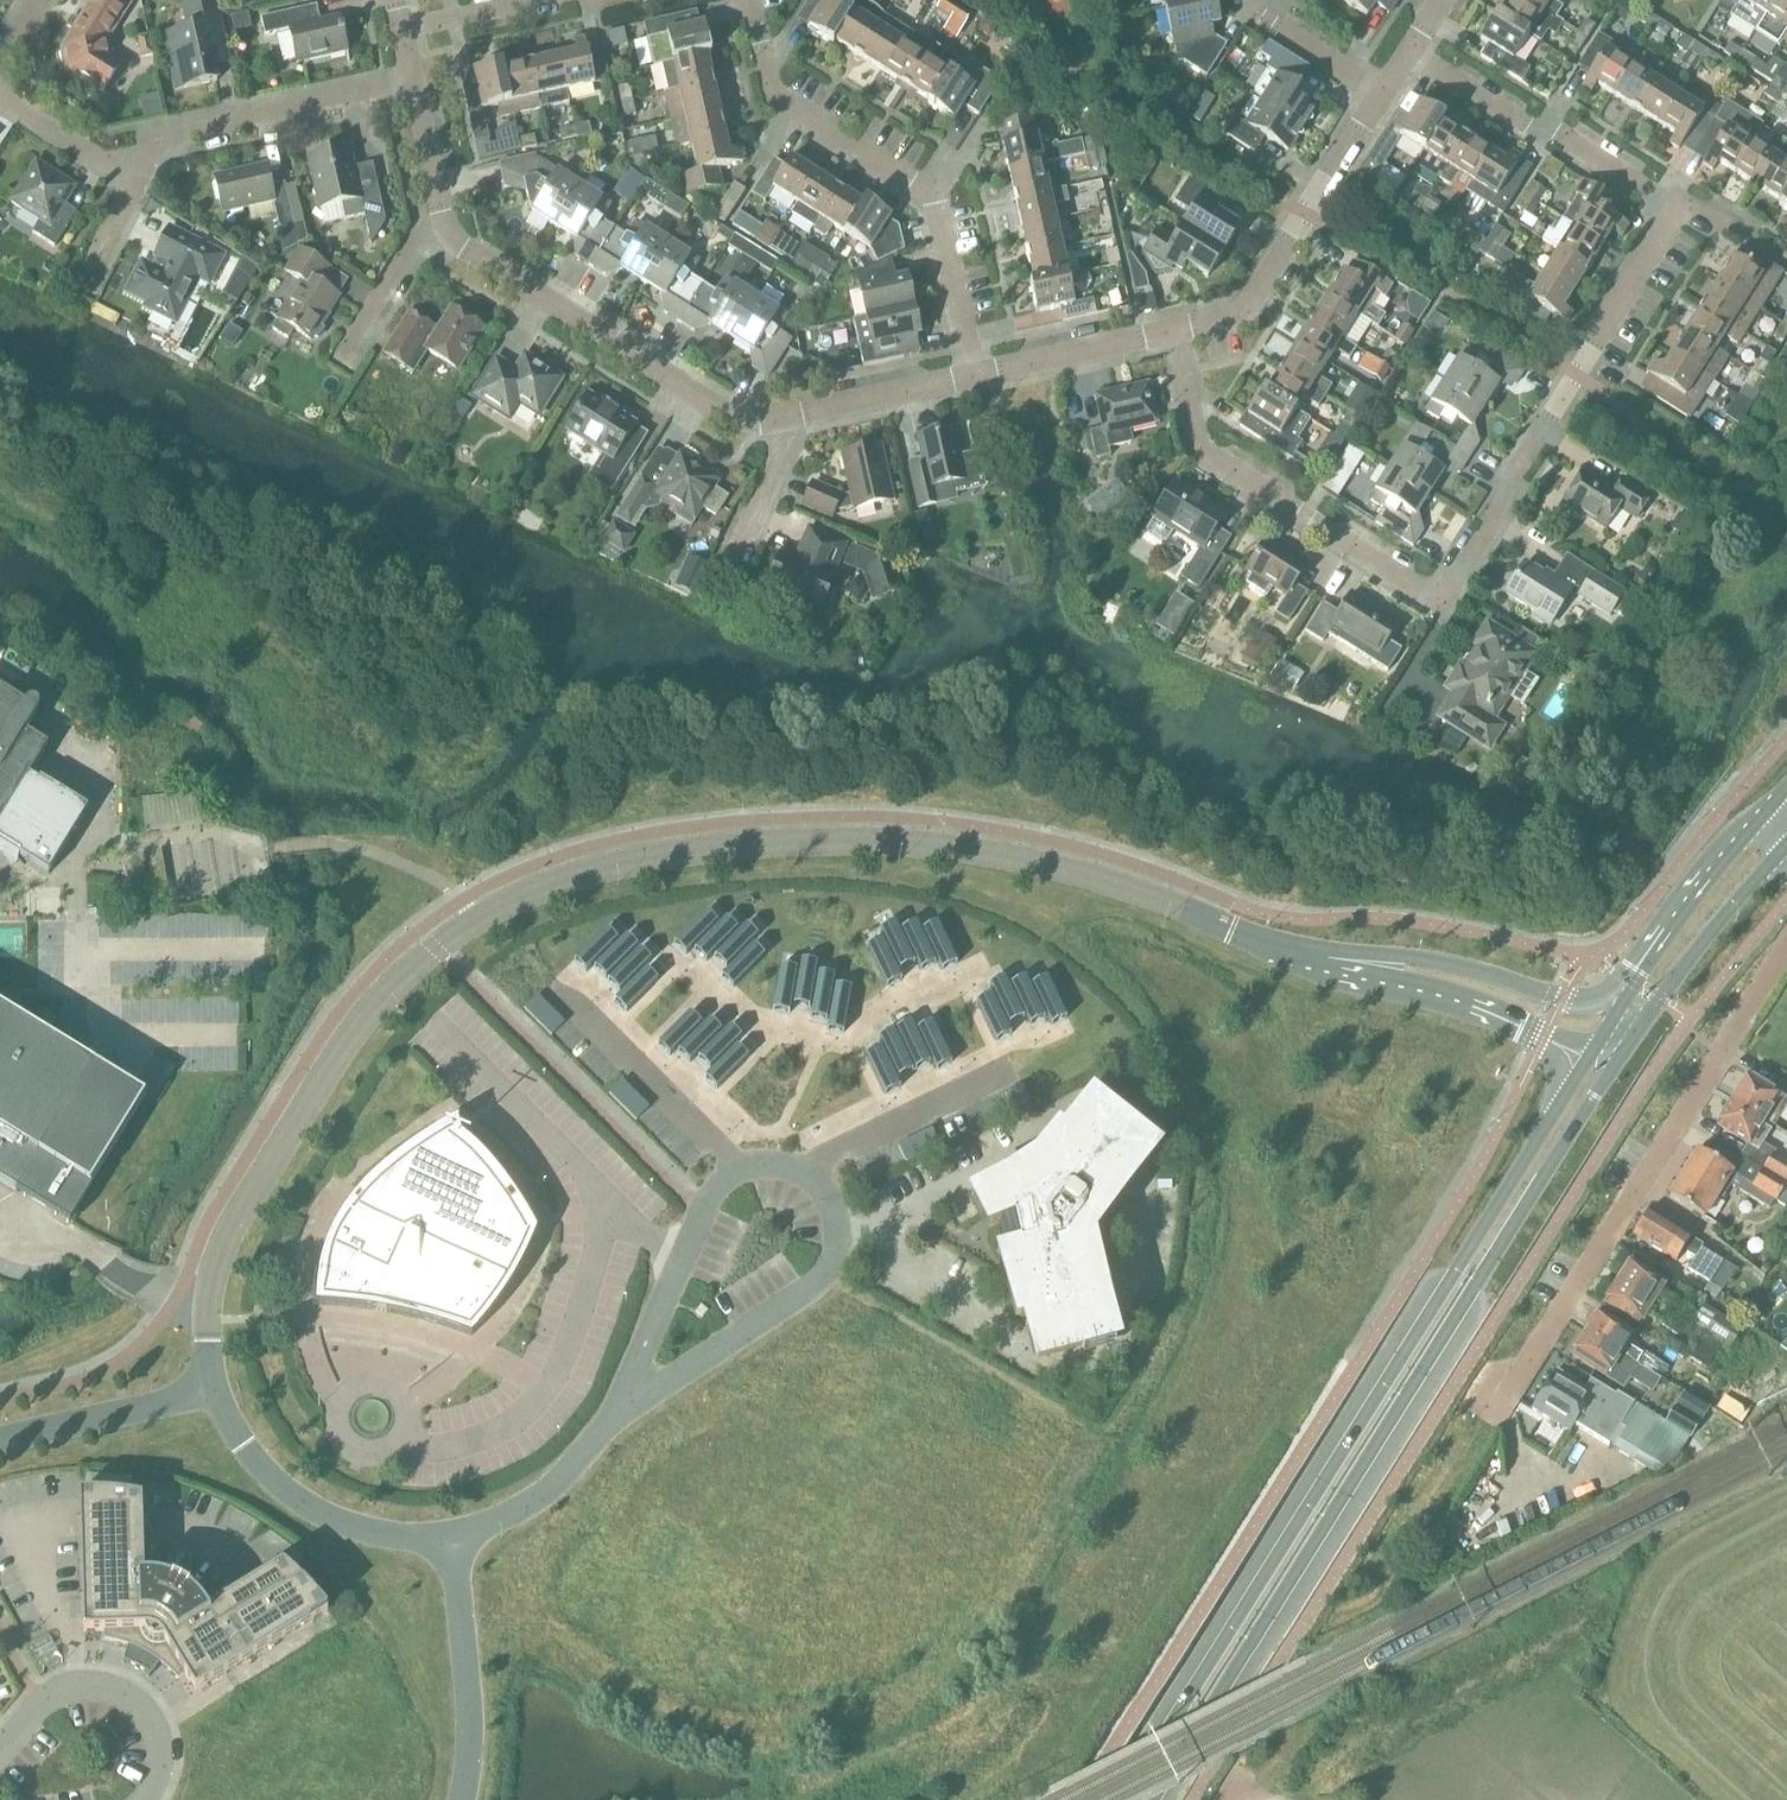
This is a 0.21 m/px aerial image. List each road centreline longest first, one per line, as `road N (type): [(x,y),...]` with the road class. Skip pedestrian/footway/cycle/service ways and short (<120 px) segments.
road 1 (unclassified): [(1354,961),(1264,942),(1112,883),(945,847),(765,842),(646,858),(541,887),(436,948),(381,998),(338,1056),(222,1248),(206,1306),(210,1392)]
road 2 (primary): [(1151,1799),(1627,1047)]
road 3 (primary): [(1589,1055),(1125,1799)]
road 4 (residential): [(1674,208),(1440,603),(1200,451),(1172,331)]
road 5 (unclassified): [(617,1408),(719,1184),(765,1164),(813,1180),(836,1222),(827,1269),(804,1293),(639,1397)]
road 6 (residential): [(1502,1414),(1786,938)]
road 7 (residential): [(972,376),(935,196),(778,102),(747,0)]
road 8 (residential): [(446,225),(470,249),(729,416),(777,420)]
road 9 (residential): [(1172,331),(1239,318),(1380,93)]
road 10 (residential): [(1674,208),(1406,51)]
road 11 (residential): [(138,181),(167,131),(414,79)]
road 12 (unclassified): [(454,1543),(390,1539),(329,1518),(266,1472),(233,1435),(210,1392)]
road 13 (unclassified): [(1633,988),(1581,1004),(1447,961),(1354,961)]
road 14 (unclassified): [(144,1799),(160,1746),(144,1710),(111,1689),(55,1695),(0,1752)]
road 15 (unclassified): [(454,1543),(470,1723),(461,1799)]
road 16 (primary): [(1627,1047),(1712,928),(1785,845)]
road 17 (unclassified): [(1354,961),(1589,1055)]
road 18 (unclassified): [(617,1408),(528,1510),(454,1543)]
road 19 (primary): [(1760,817),(1633,988)]
road 20 (residential): [(972,376),(1172,331)]
road 21 (residential): [(777,420),(972,376)]
road 22 (residential): [(336,361),(415,237),(446,225)]
road 23 (residential): [(1380,93),(1256,14),(1253,0)]
road 24 (residential): [(138,181),(0,100)]
road 25 (residential): [(730,569),(781,448),(777,420)]
road 26 (residential): [(414,79),(446,225)]
road 27 (residential): [(403,28),(529,0)]
road 28 (residential): [(1786,263),(1692,206),(1674,208)]

